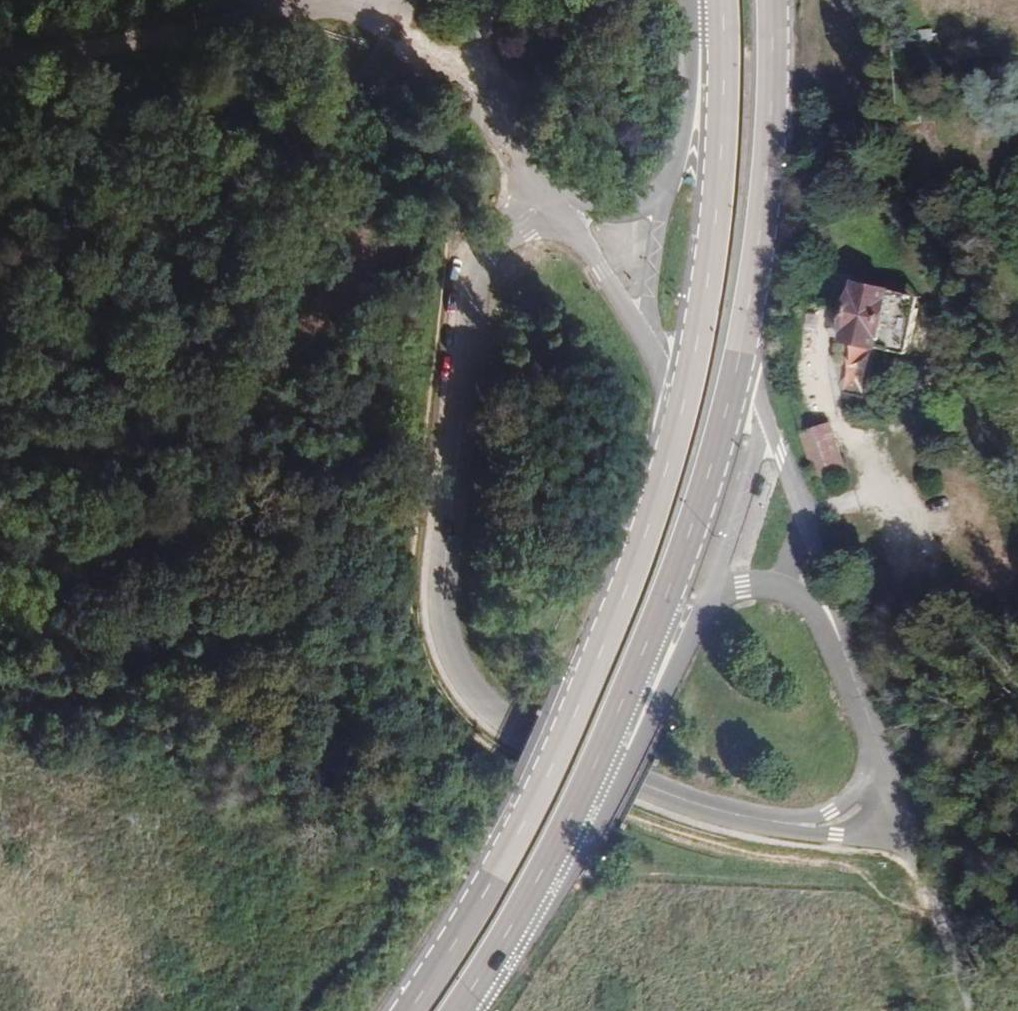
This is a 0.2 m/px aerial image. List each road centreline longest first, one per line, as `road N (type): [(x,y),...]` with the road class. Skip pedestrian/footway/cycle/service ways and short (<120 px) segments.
road 1 (secondary): [(723,0),(716,214),(681,400),(637,562),(487,890),(411,1010)]
road 2 (unclassified): [(791,824),(681,798),(528,732),(481,697),(453,648),(445,577),(475,283),(488,252),(549,200)]
road 3 (secondary): [(475,983),(577,803),(645,649),(709,471),(742,347)]
road 4 (unclassified): [(475,983),(634,750),(721,591),(757,585),(796,595),(853,671)]
road 5 (track): [(397,6),(240,11),(0,57)]
road 6 (secondary): [(742,347),(758,213),(766,0)]
road 7 (unclassified): [(853,671),(742,347)]
road 8 (unclassified): [(692,0),(682,145),(664,194)]
road 9 (unclassified): [(982,1010),(916,847)]
road 10 (unclassified): [(791,824),(916,847)]
road 11 (unclassified): [(882,751),(841,804),(791,824)]

